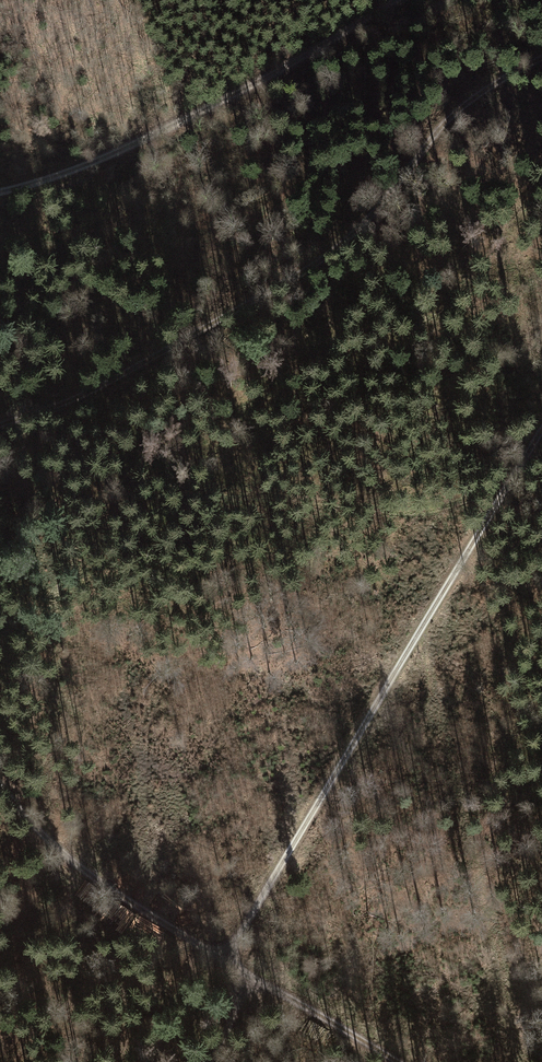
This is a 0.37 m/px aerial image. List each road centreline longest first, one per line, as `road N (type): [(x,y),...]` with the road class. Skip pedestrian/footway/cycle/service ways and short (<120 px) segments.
road 1 (track): [(0,423),(71,405),(322,257),(375,213),(462,107),(541,58)]
road 2 (track): [(541,429),(225,960)]
road 3 (track): [(394,0),(136,142),(0,191)]
road 4 (track): [(0,786),(70,864),(225,960)]
road 5 (track): [(255,978),(395,1061)]

